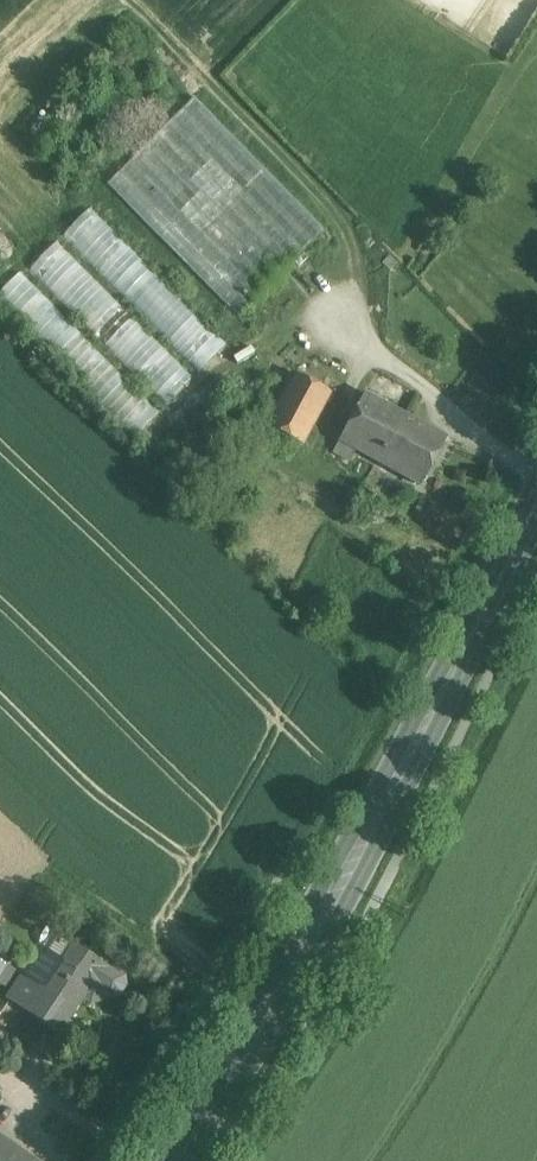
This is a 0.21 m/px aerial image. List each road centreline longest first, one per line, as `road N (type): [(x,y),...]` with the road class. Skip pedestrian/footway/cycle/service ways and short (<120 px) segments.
road 1 (primary): [(536,502),(316,934),(175,1160)]

